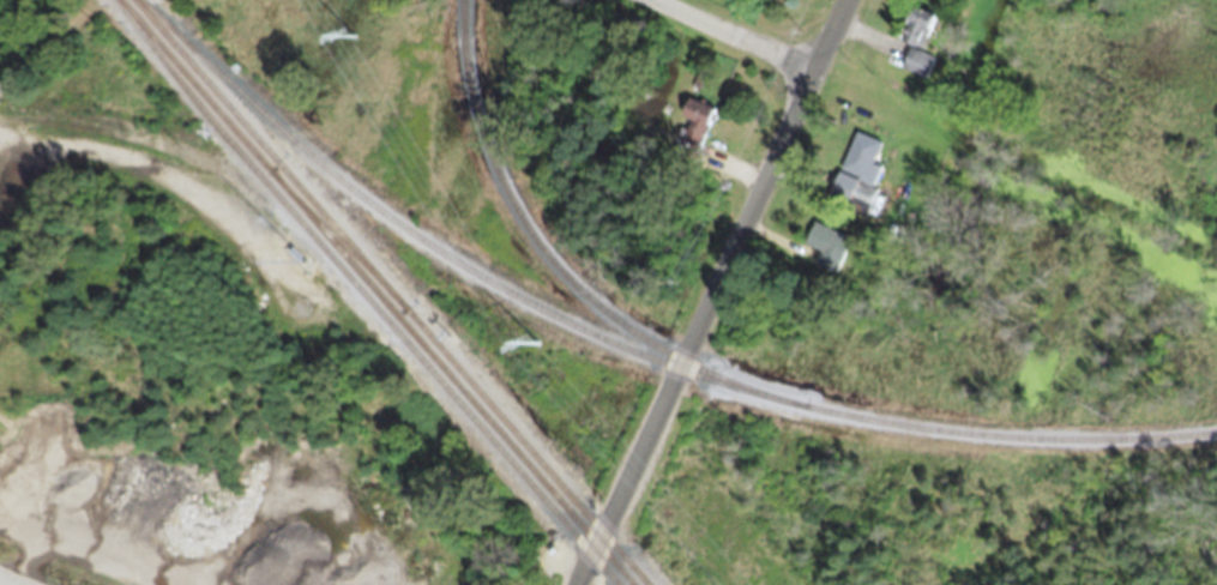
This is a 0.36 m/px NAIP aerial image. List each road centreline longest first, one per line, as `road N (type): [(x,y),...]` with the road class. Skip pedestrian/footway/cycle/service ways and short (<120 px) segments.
road 1 (residential): [(578,584),(849,0)]
road 2 (residential): [(0,192),(16,163),(32,155),(120,170),(211,211),(239,237)]
road 3 (residential): [(819,70),(632,0)]

